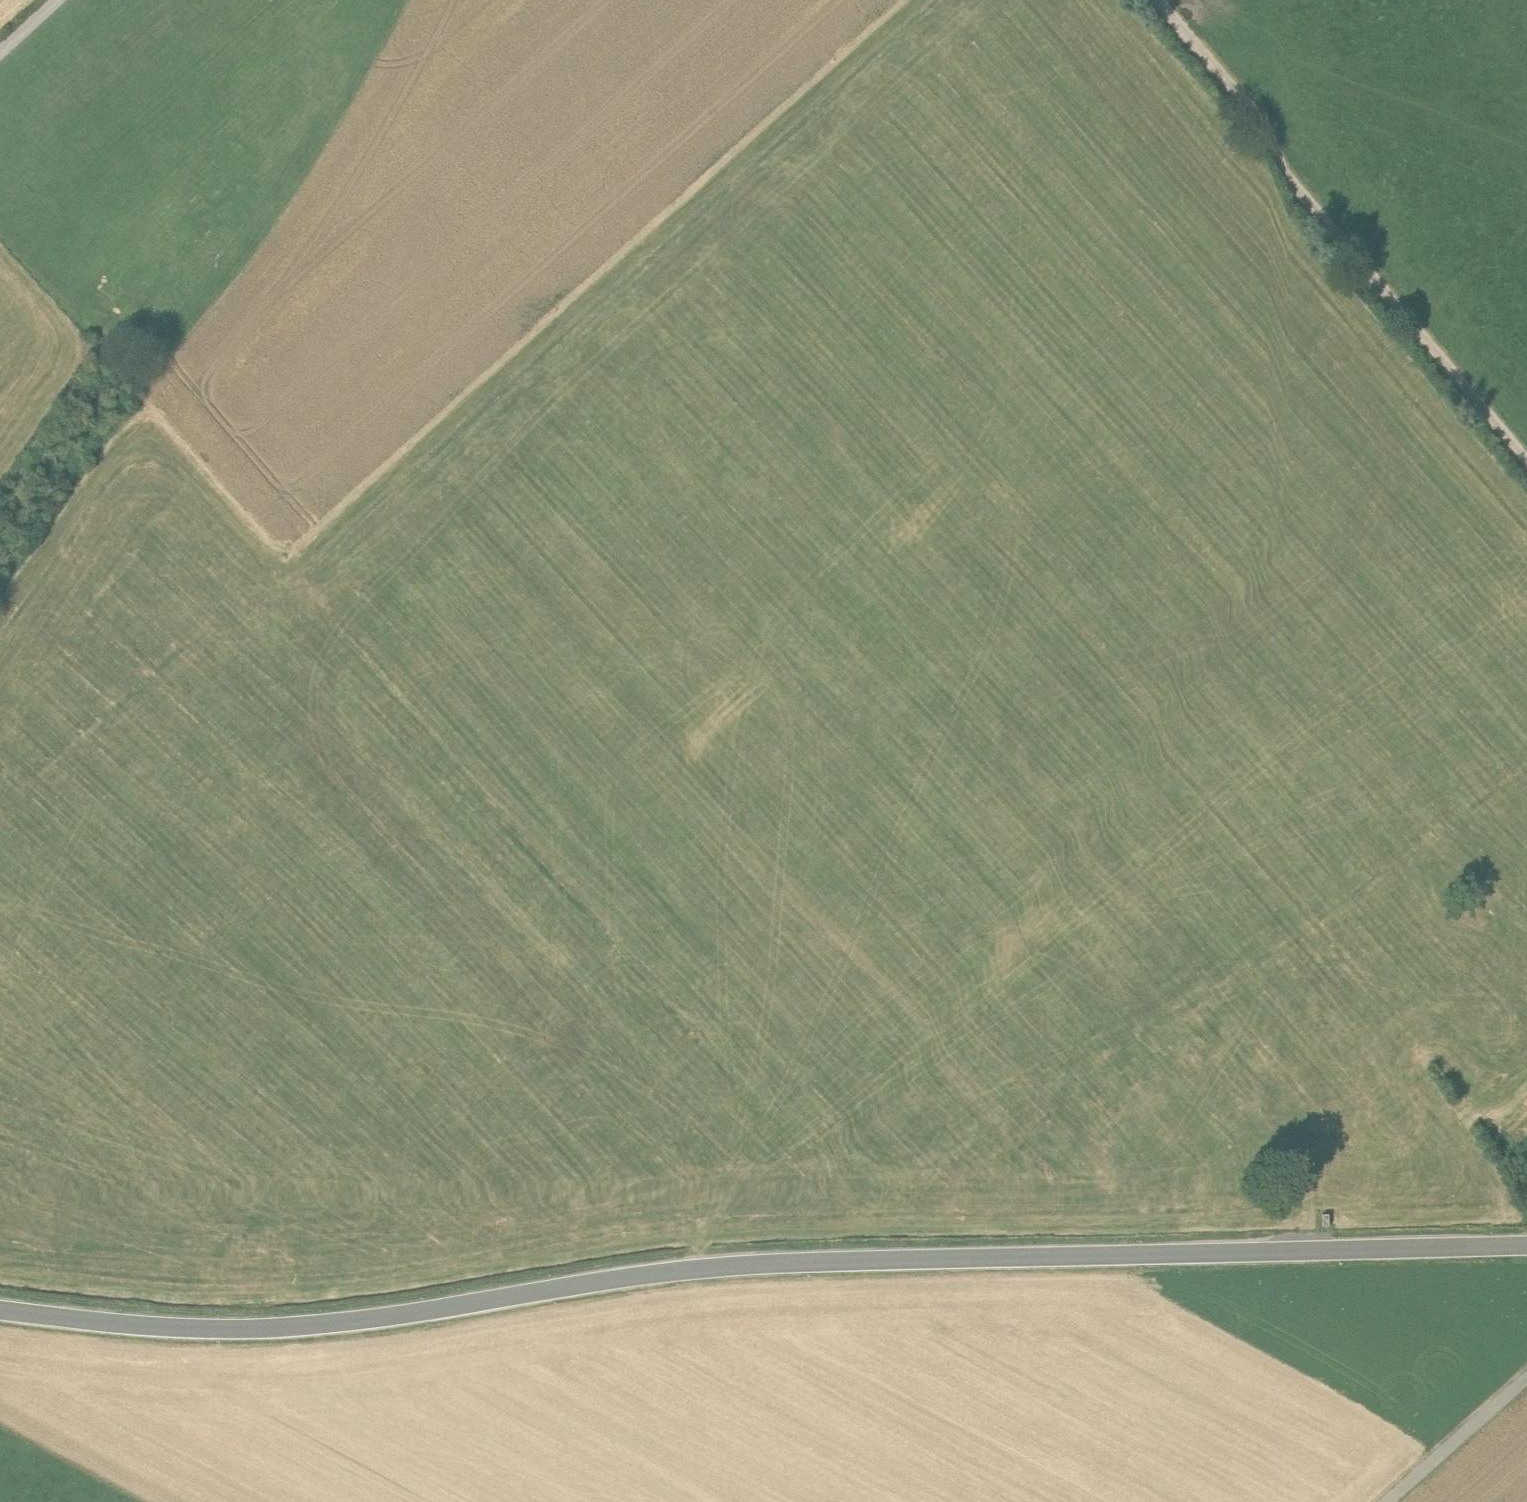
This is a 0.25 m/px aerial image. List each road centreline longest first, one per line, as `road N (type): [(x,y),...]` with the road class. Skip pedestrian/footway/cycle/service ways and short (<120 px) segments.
road 1 (tertiary): [(0,1310),(203,1329),(358,1324),(749,1264),(1526,1245)]
road 2 (track): [(1526,456),(1142,0)]

